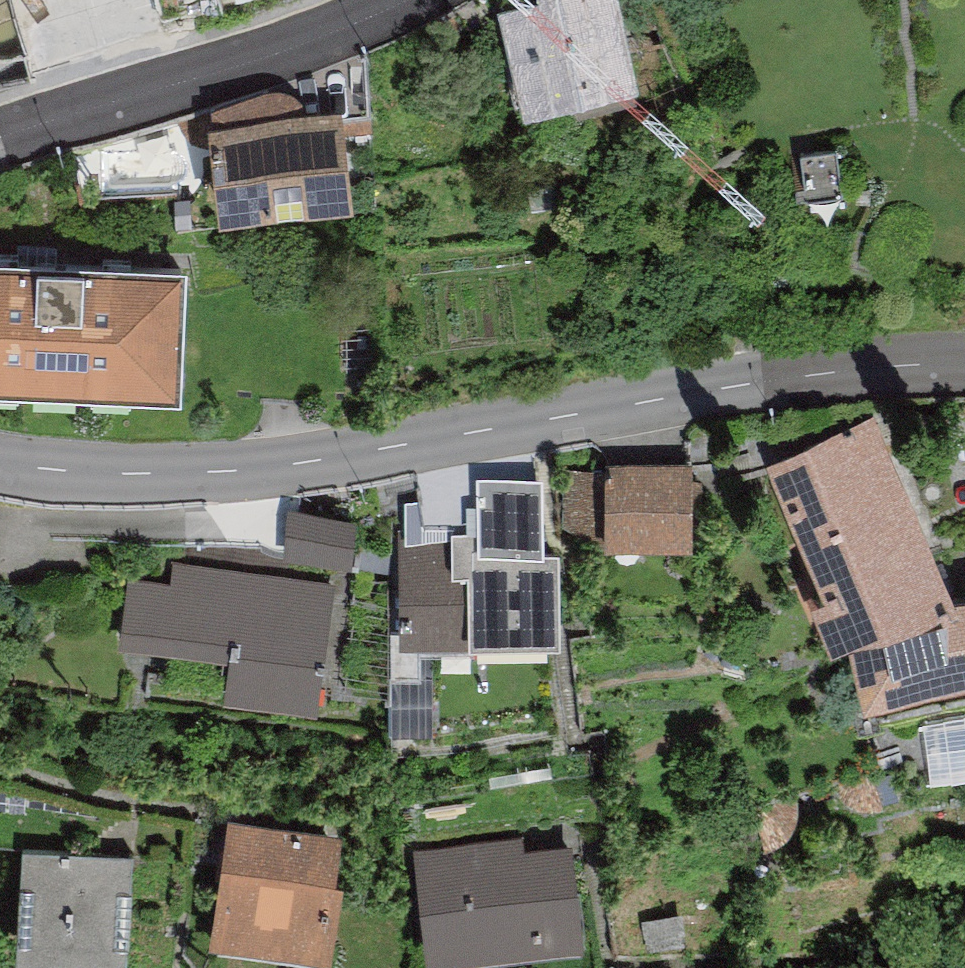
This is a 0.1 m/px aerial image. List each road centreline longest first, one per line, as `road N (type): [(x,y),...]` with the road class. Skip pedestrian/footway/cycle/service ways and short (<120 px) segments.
road 1 (secondary): [(964,363),(784,375),(289,465),(174,472),(0,459)]
road 2 (secondary): [(0,137),(350,27),(401,0)]

